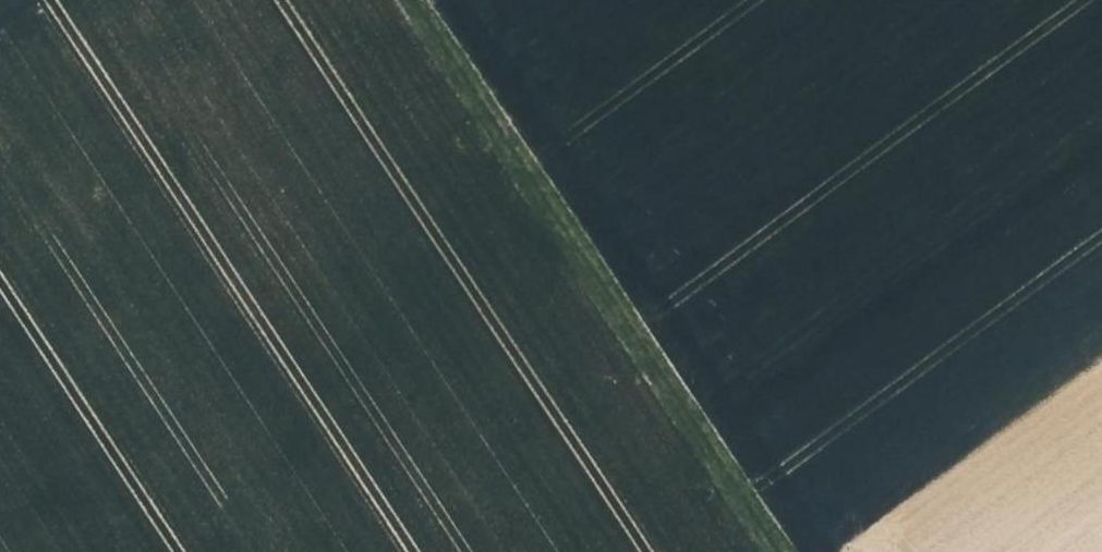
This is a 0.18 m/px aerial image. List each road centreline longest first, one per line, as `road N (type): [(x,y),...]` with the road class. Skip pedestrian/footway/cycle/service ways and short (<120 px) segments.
road 1 (track): [(428,0),(789,551)]

